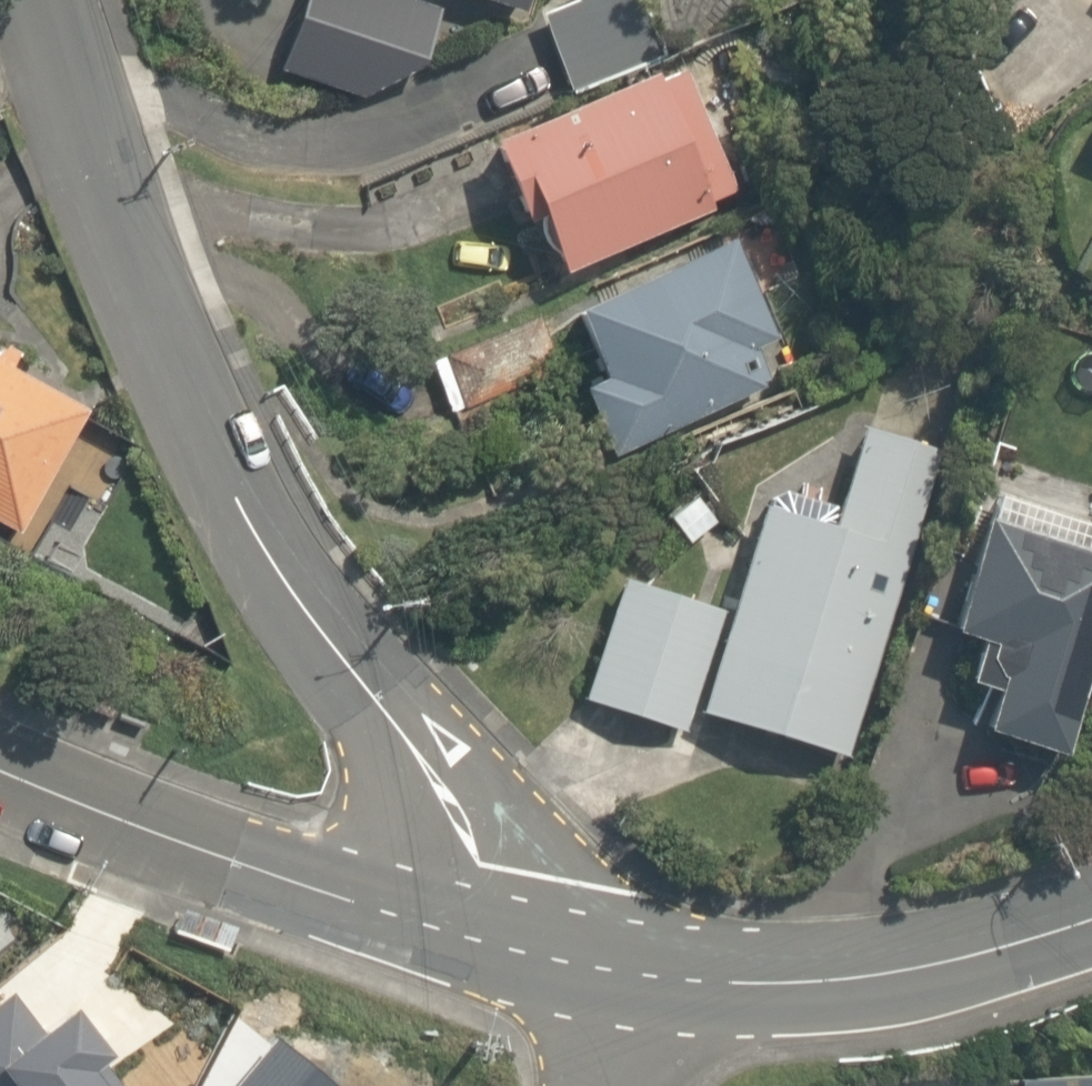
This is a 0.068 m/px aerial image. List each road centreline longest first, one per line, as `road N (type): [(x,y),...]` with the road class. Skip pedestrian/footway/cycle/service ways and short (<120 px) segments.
road 1 (residential): [(448,935),(421,774),(299,610),(221,482),(114,208),(46,0)]
road 2 (tertiary): [(448,935),(213,856),(0,767)]
road 3 (tertiary): [(1091,921),(899,972),(774,983),(644,975)]
road 4 (tertiary): [(644,975),(448,935)]
road 5 (residential): [(594,1085),(644,975)]

